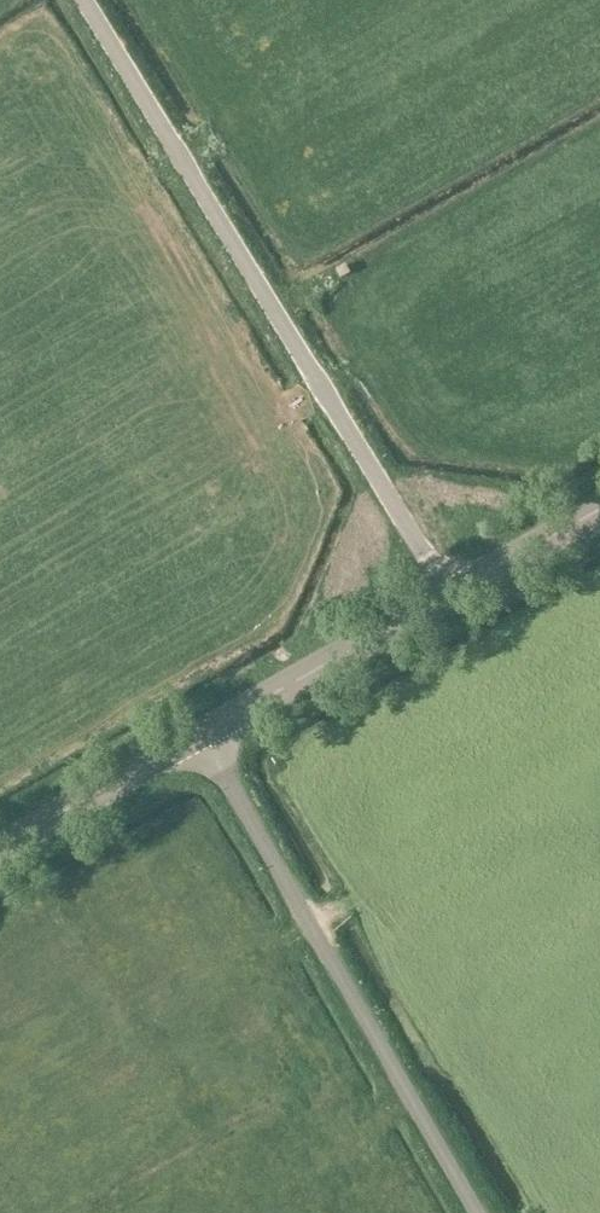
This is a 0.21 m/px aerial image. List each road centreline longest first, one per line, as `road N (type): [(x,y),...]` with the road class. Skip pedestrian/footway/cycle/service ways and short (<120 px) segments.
road 1 (unclassified): [(448,595),(82,0)]
road 2 (unclassified): [(476,1212),(202,734)]
road 3 (secondary): [(202,734),(448,595)]
road 4 (secondary): [(0,847),(202,734)]
road 5 (secondary): [(448,595),(599,509)]

